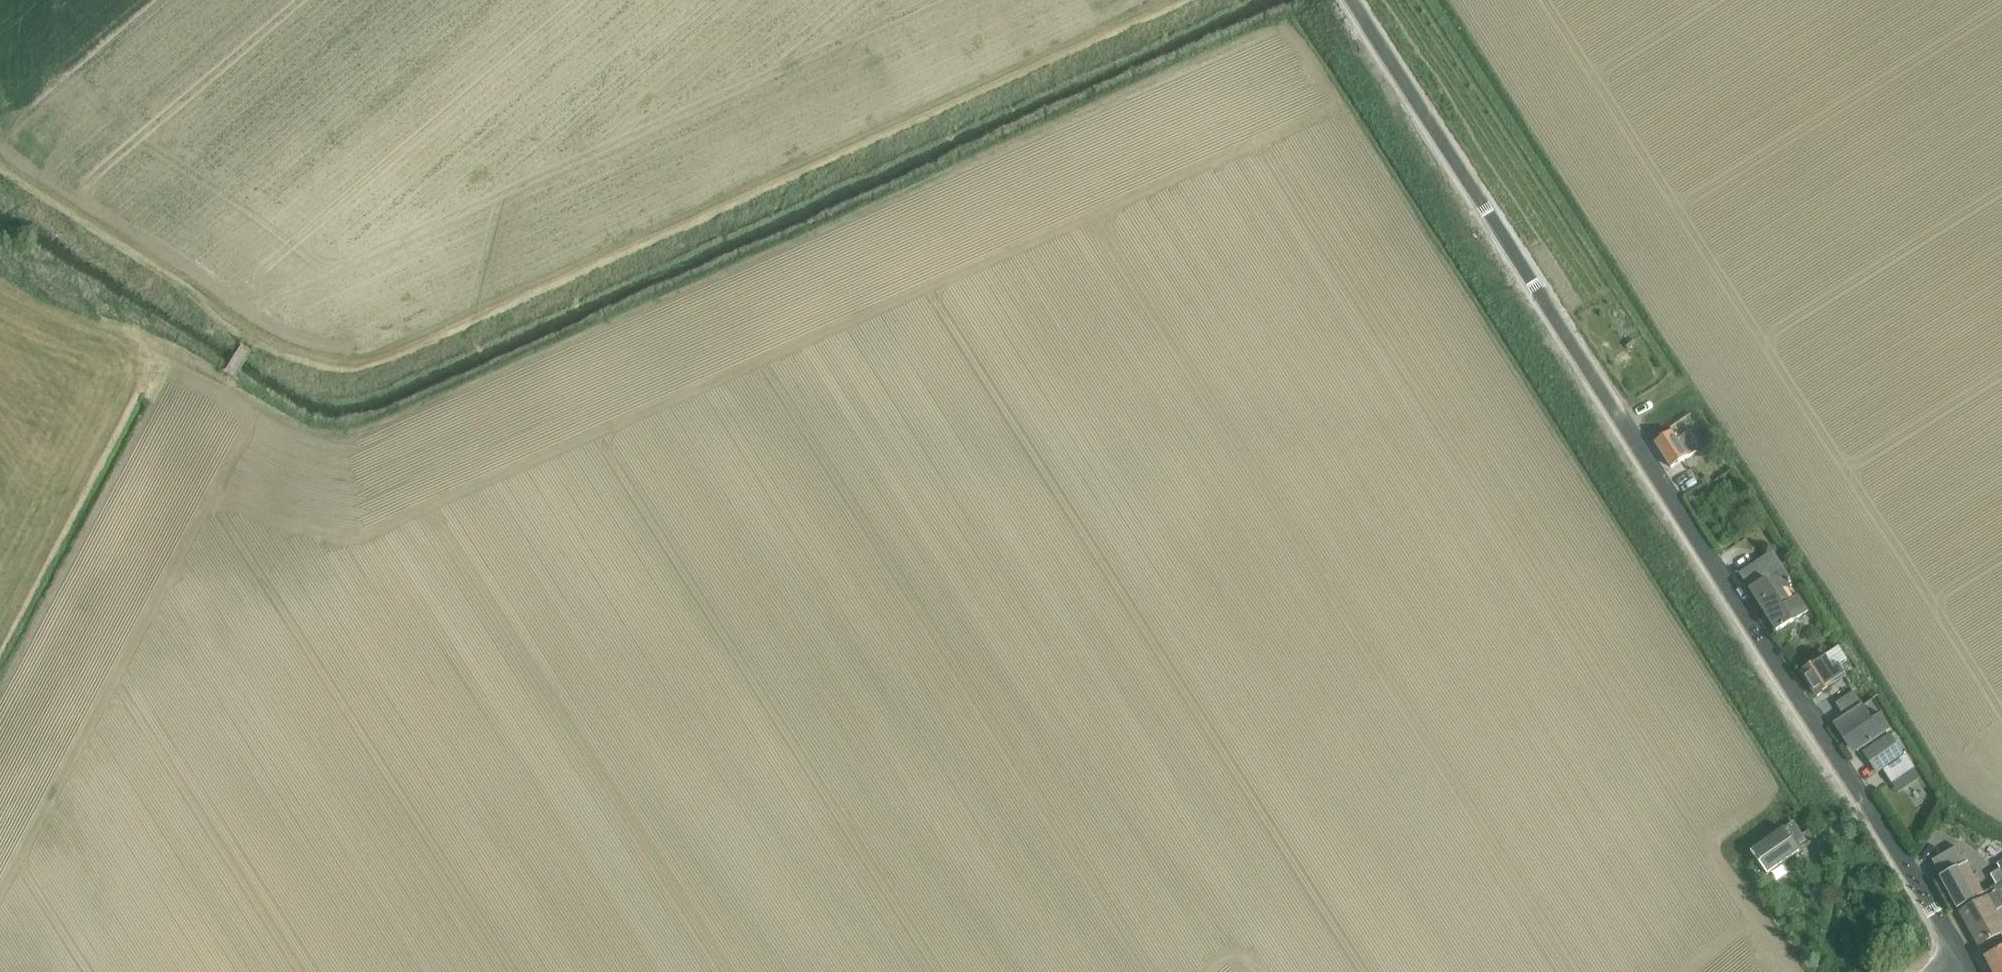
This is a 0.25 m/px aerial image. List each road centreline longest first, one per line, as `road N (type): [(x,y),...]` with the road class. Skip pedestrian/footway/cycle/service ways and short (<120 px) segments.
road 1 (tertiary): [(1959,953),(1350,0)]

